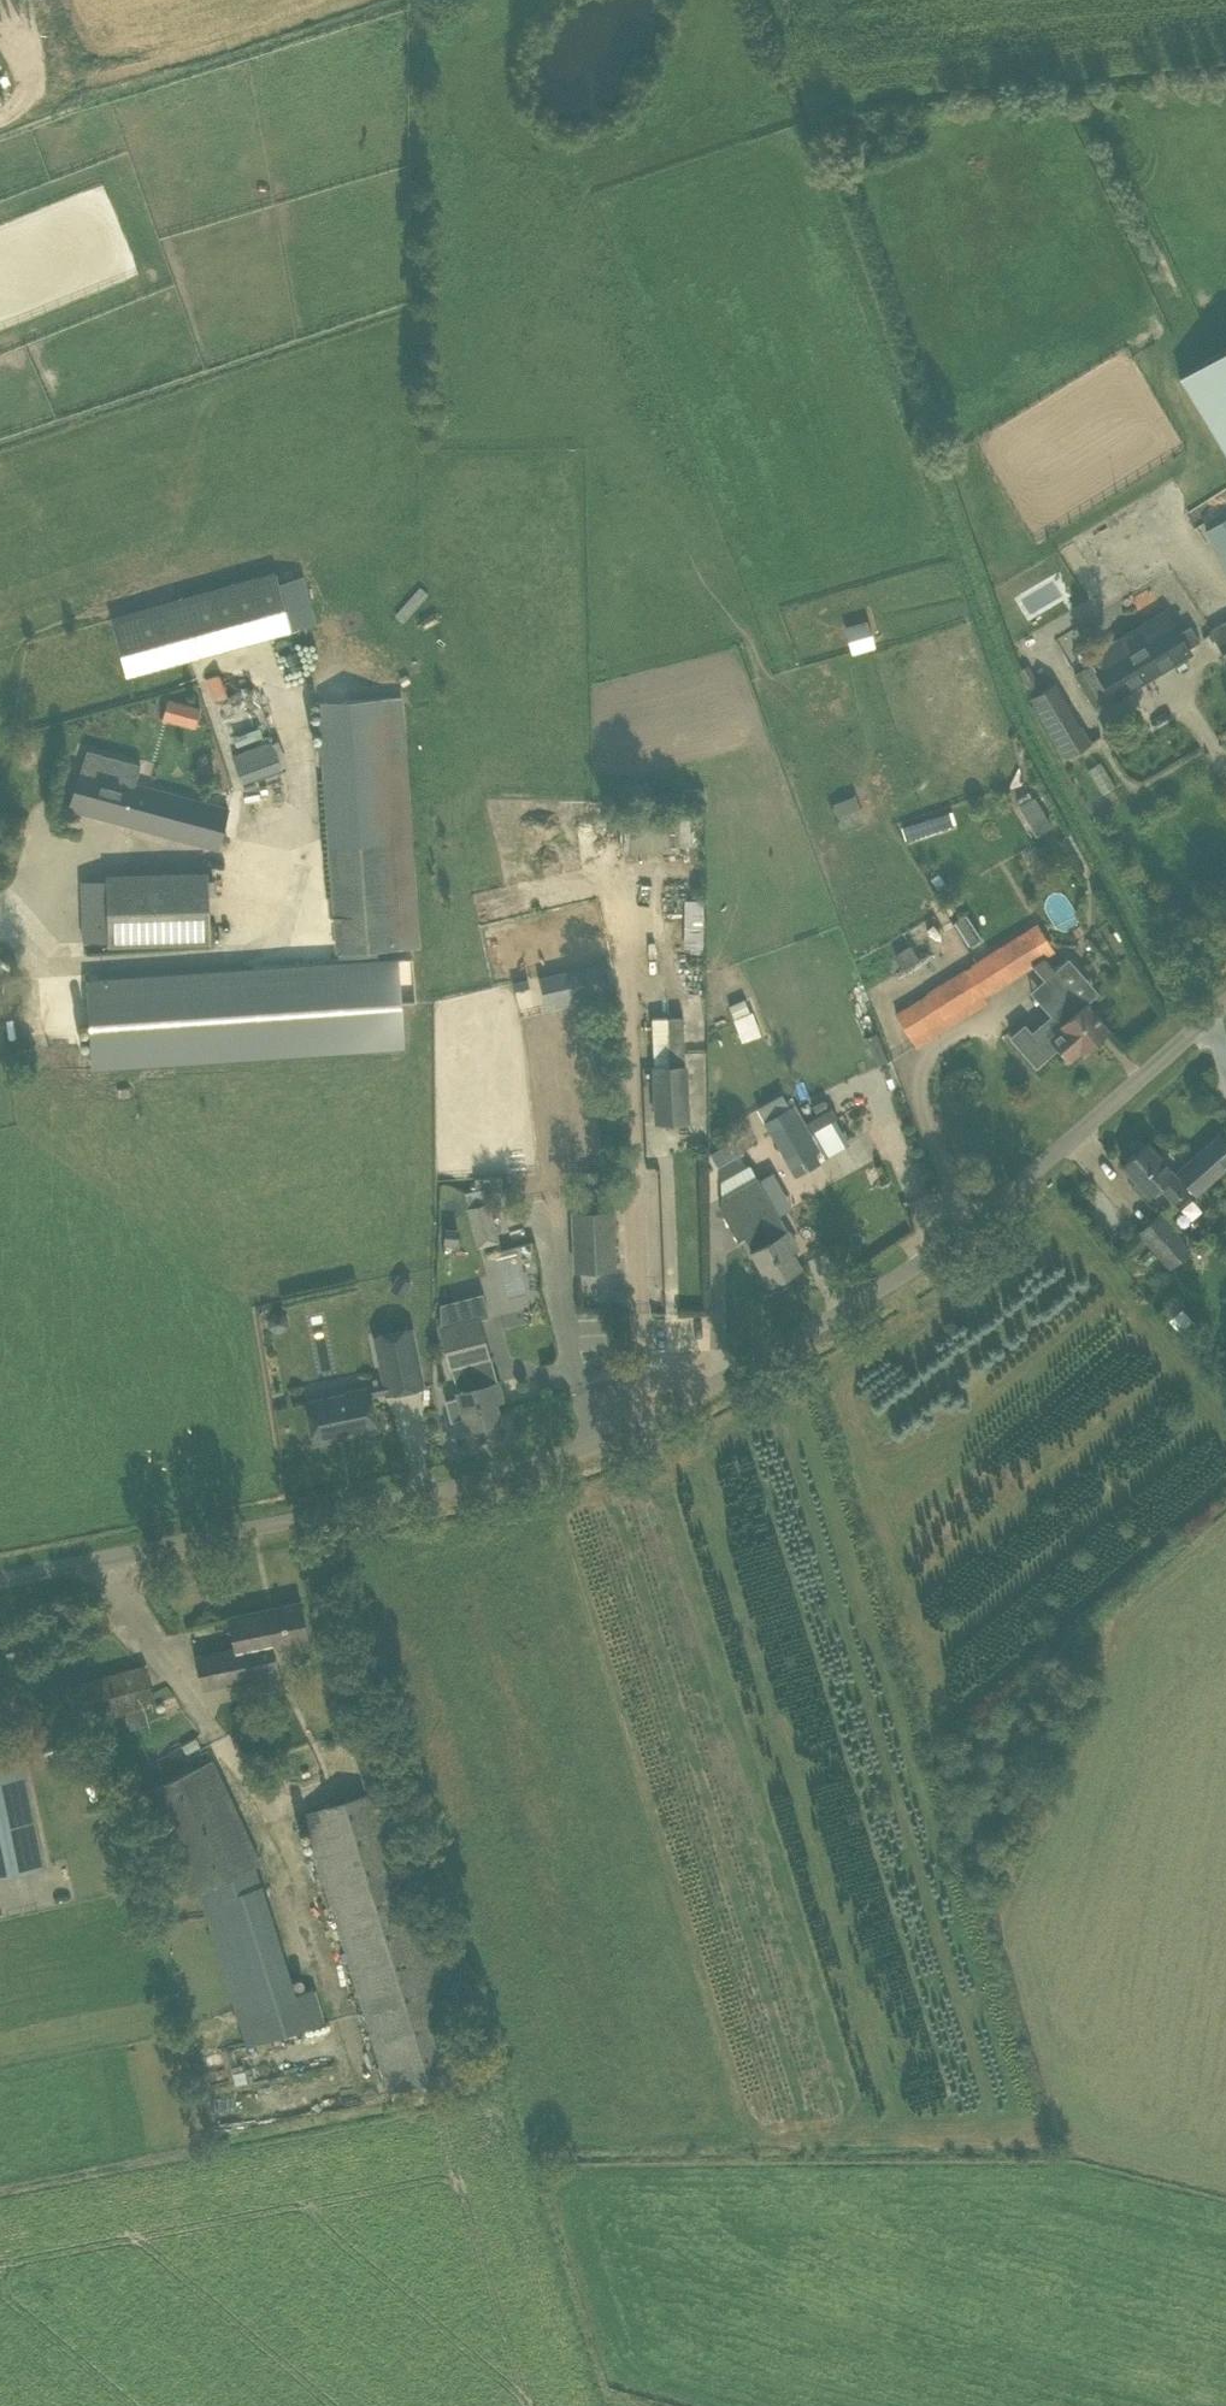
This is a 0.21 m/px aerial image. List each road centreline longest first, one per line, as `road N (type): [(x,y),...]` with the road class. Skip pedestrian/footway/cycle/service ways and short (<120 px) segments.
road 1 (unclassified): [(0,1578),(361,1500),(604,1429),(784,1336),(955,1223),(1225,1007)]

